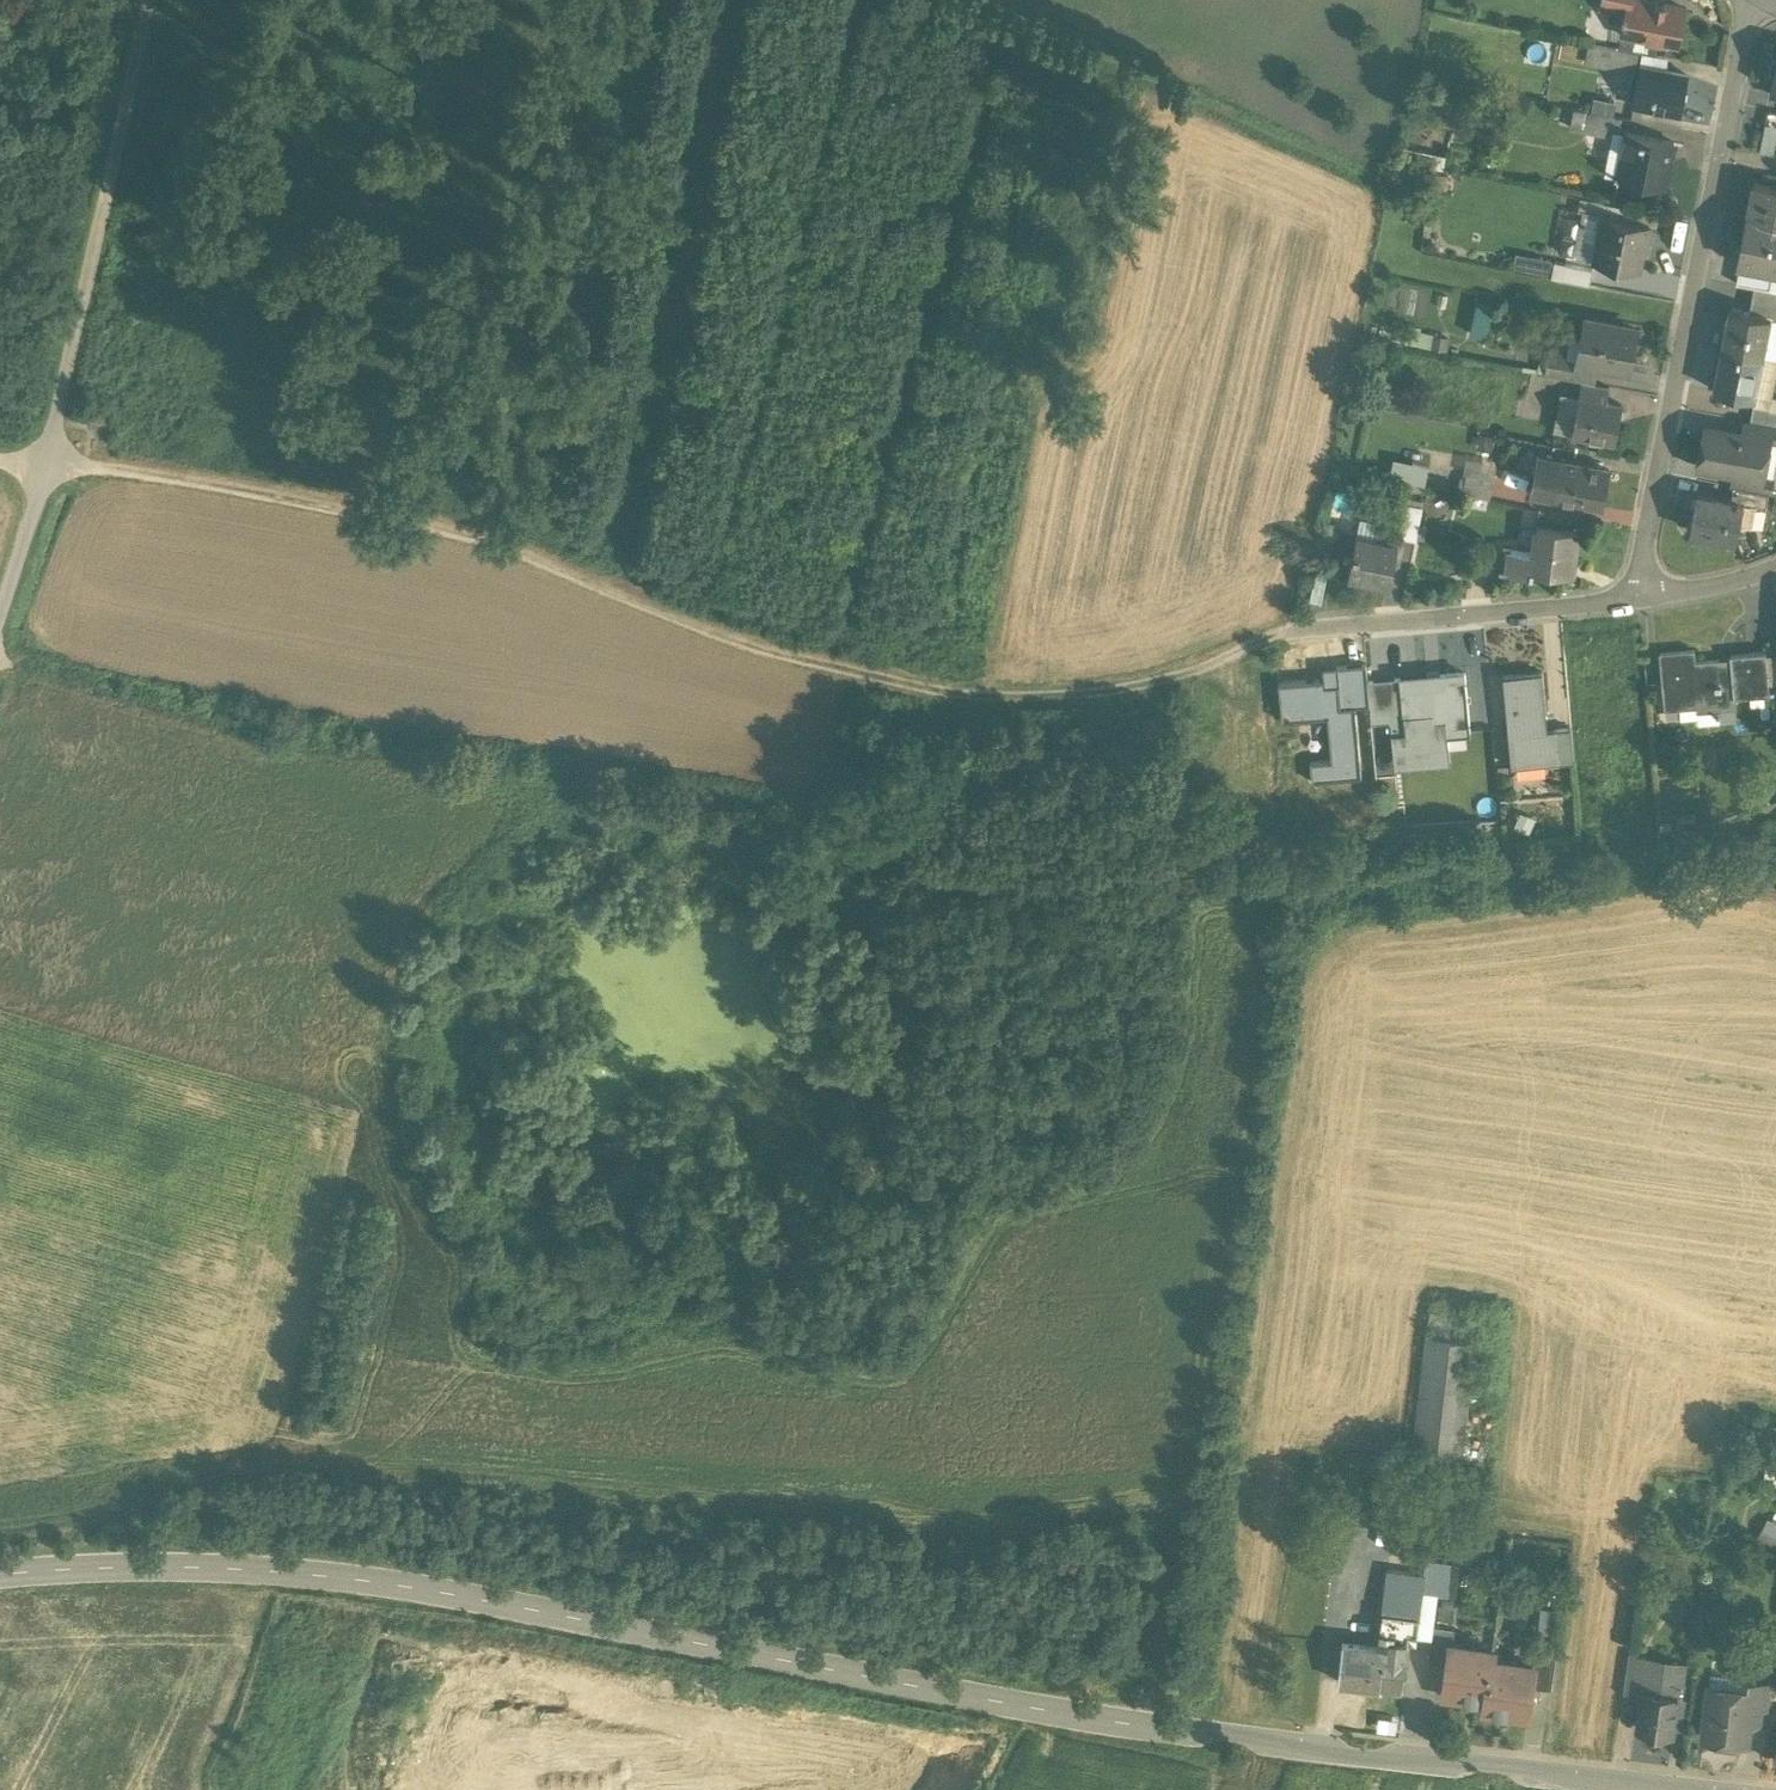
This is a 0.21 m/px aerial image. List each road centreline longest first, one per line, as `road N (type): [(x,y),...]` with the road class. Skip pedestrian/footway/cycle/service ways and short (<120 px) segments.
road 1 (track): [(0,472),(139,484),(483,554),(753,657),(867,689),(1078,701),(1135,694),(1309,631)]
road 2 (unclassified): [(1283,1747),(1090,1718),(418,1587),(121,1567),(0,1578)]
road 3 (track): [(0,677),(160,0)]
road 4 (residential): [(1635,602),(1752,0)]
road 5 (residential): [(1658,1789),(1283,1747)]
road 6 (residential): [(1309,631),(1635,602)]
road 7 (residential): [(1635,602),(1775,570)]

